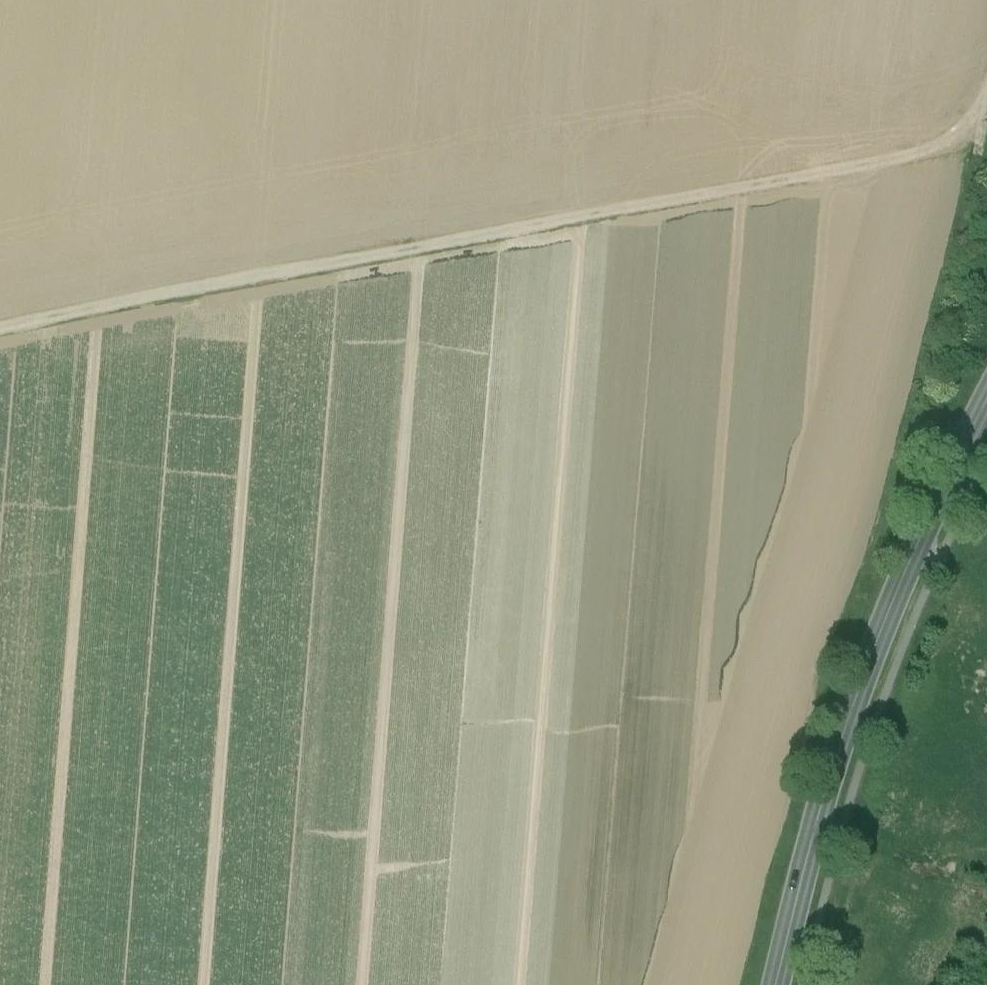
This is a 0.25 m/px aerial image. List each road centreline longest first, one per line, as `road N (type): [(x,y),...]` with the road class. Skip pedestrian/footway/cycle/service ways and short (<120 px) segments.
road 1 (track): [(986,98),(978,136),(946,146),(0,334)]
road 2 (primary): [(986,401),(860,695),(776,984)]

